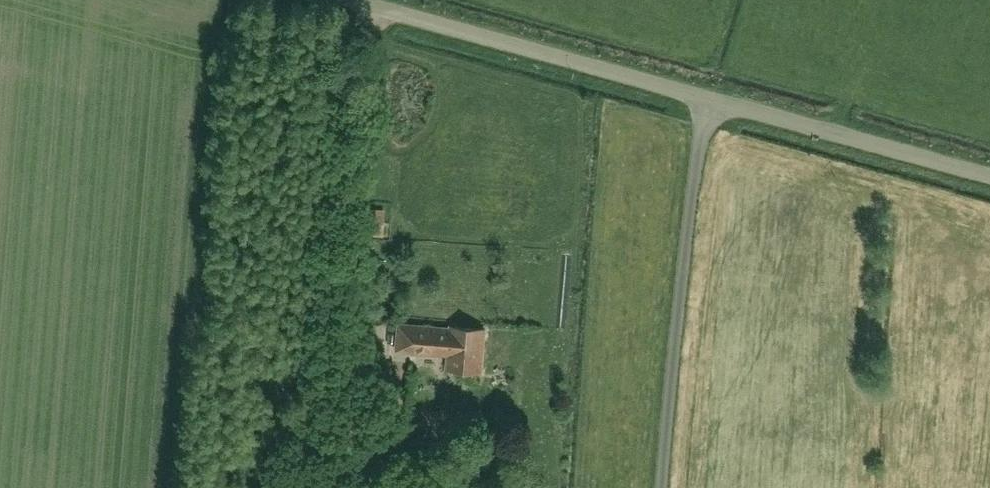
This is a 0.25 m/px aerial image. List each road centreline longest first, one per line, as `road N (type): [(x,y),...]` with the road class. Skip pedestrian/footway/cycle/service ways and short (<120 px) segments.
road 1 (unclassified): [(714,88),(663,487)]
road 2 (unclassified): [(714,88),(382,0)]
road 3 (unclassified): [(989,165),(714,88)]
road 4 (track): [(371,0),(363,162)]

